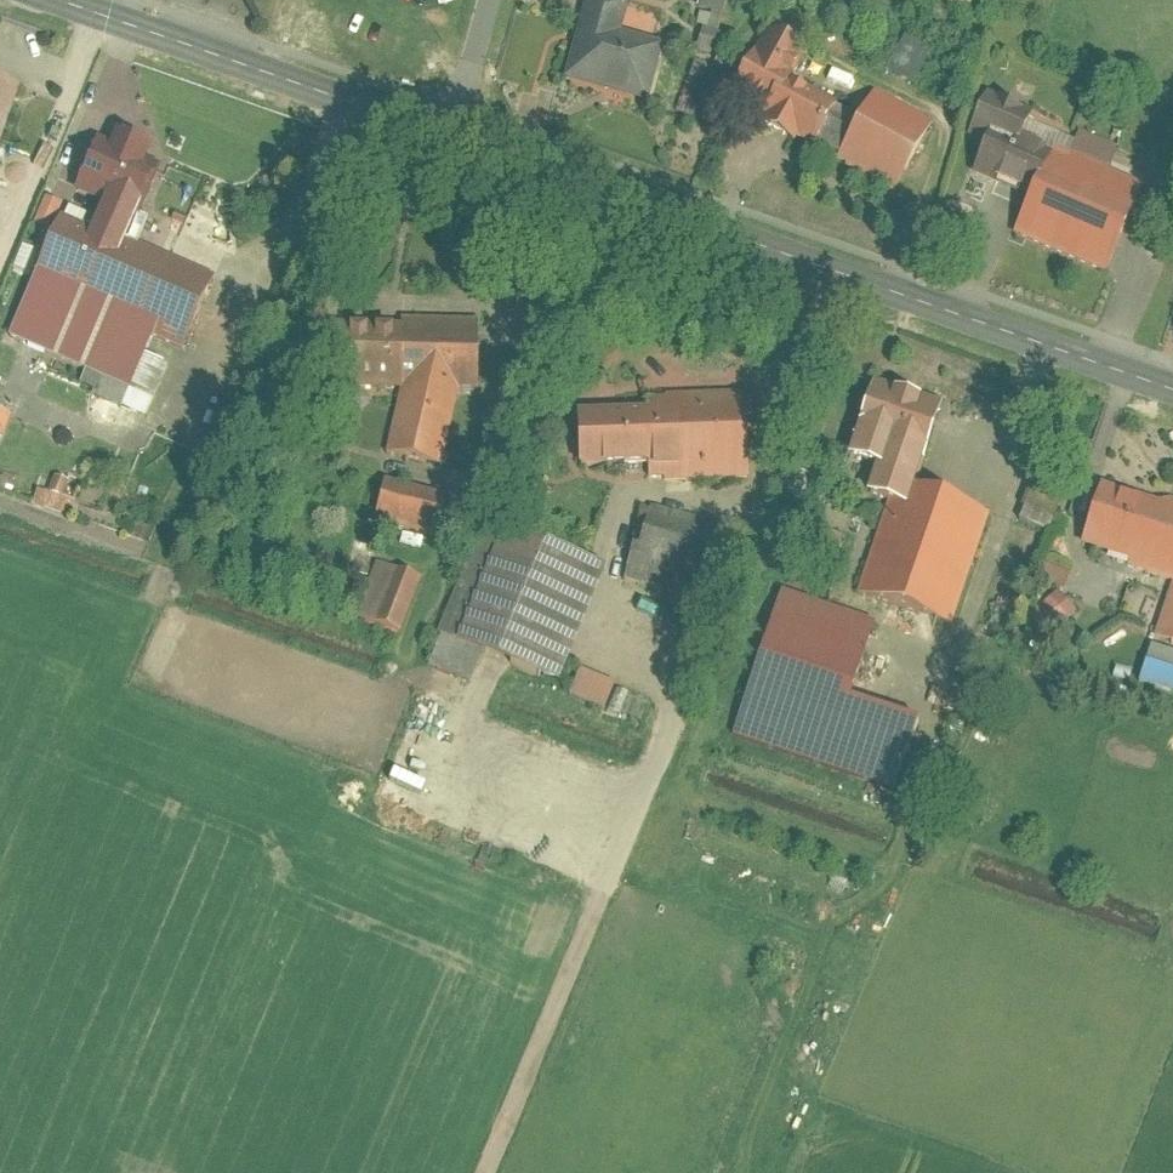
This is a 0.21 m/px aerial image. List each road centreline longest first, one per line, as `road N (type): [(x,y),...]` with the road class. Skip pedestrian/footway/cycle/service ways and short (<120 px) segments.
road 1 (track): [(845,273),(484,1172)]
road 2 (tertiary): [(451,137),(1172,387)]
road 3 (tertiary): [(73,0),(451,137)]
road 4 (residential): [(491,0),(451,137)]

